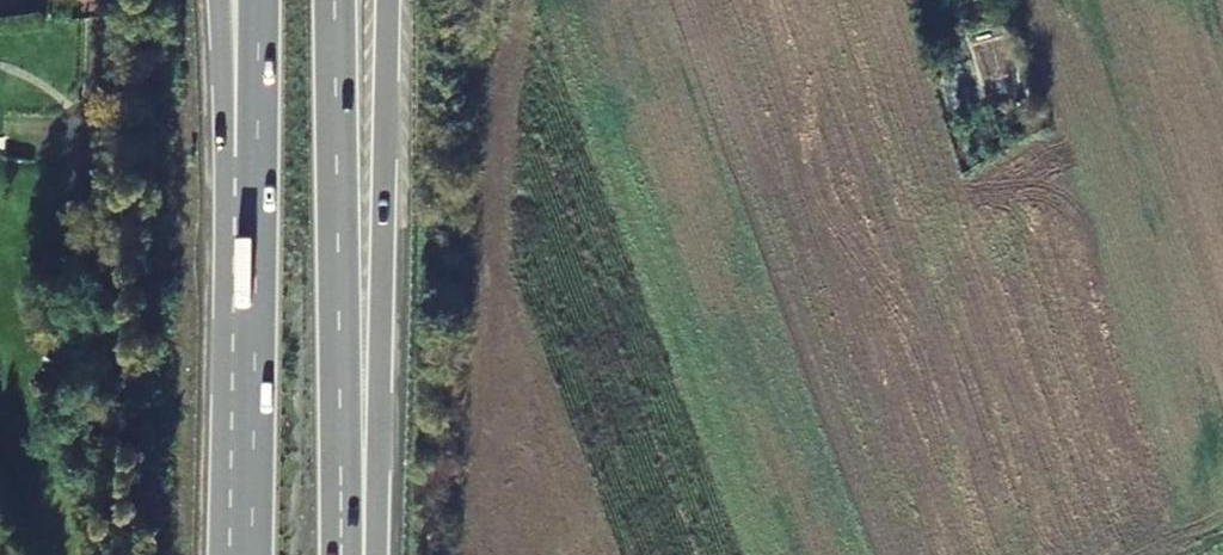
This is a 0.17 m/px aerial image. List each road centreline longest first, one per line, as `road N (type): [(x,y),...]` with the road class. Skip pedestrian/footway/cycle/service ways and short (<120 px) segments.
road 1 (trunk): [(349,554),(379,391),(389,0)]
road 2 (trunk): [(341,554),(334,0)]
road 3 (trunk): [(258,162),(253,554)]
road 4 (trunk): [(230,0),(258,162)]
road 5 (trunk): [(259,0),(258,162)]

